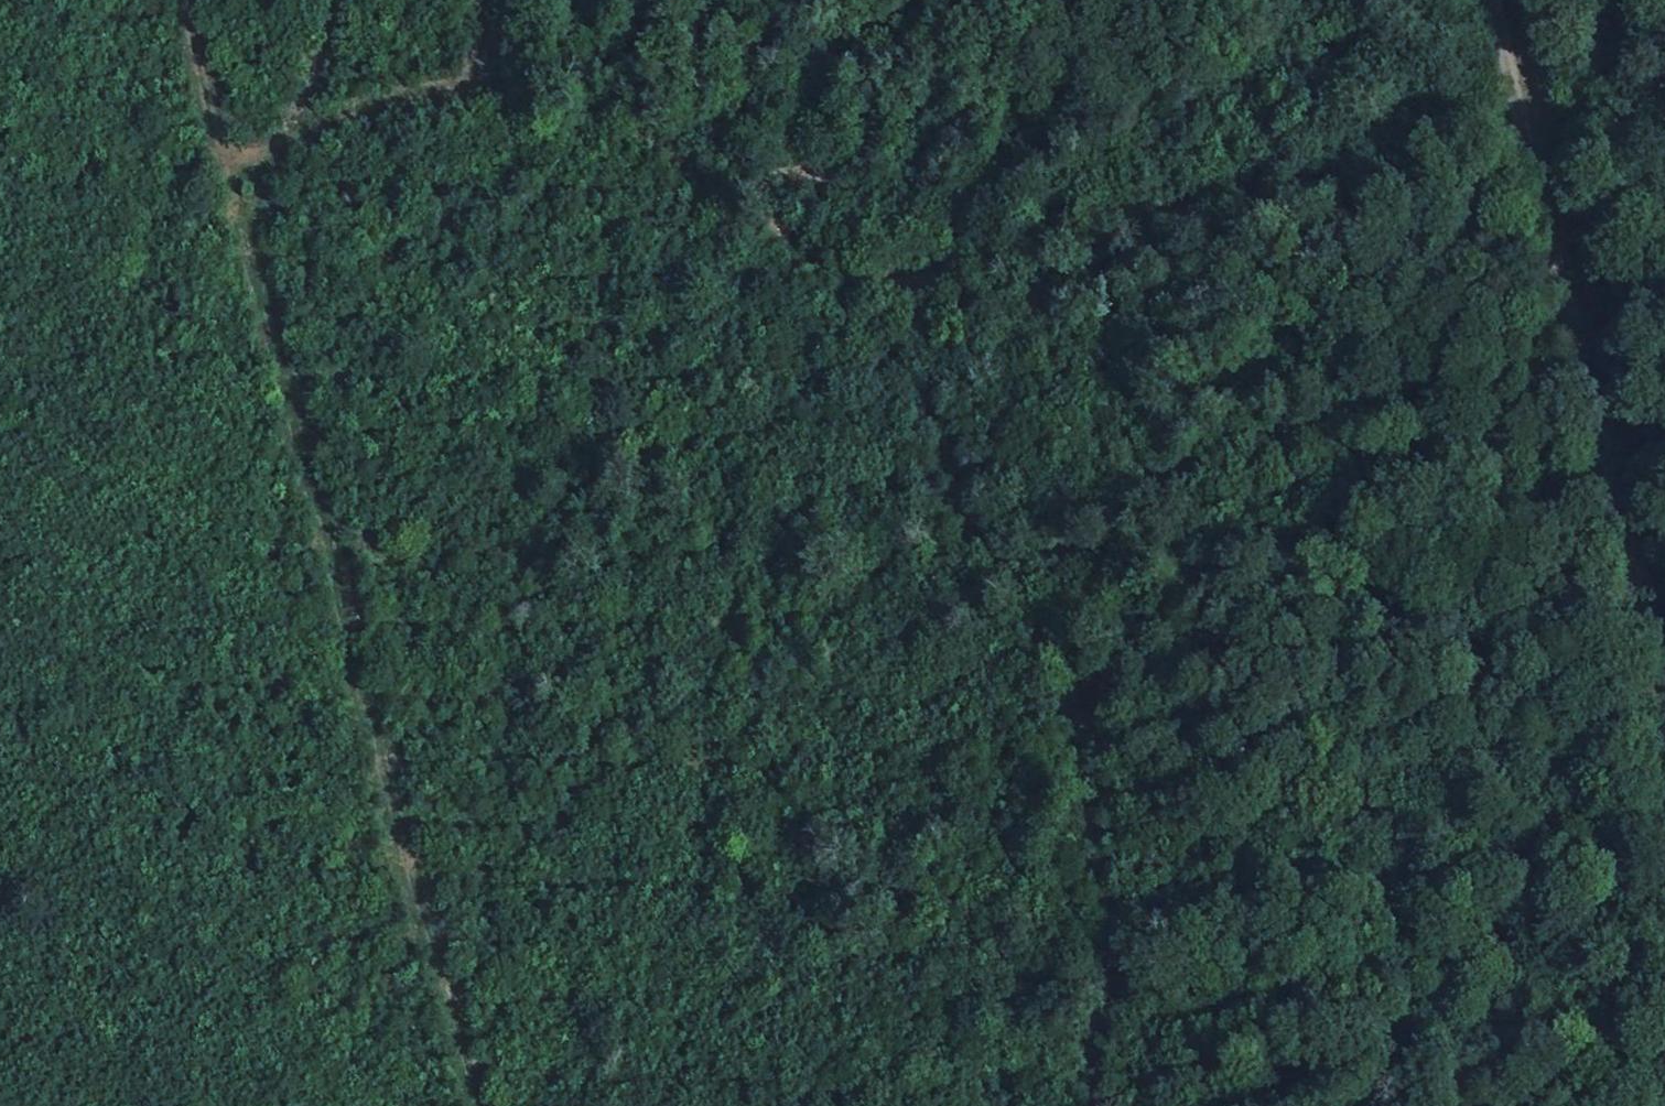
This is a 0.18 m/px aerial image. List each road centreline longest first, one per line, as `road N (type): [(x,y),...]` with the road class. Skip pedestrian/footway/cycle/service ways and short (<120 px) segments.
road 1 (track): [(1664,727),(1496,48)]

